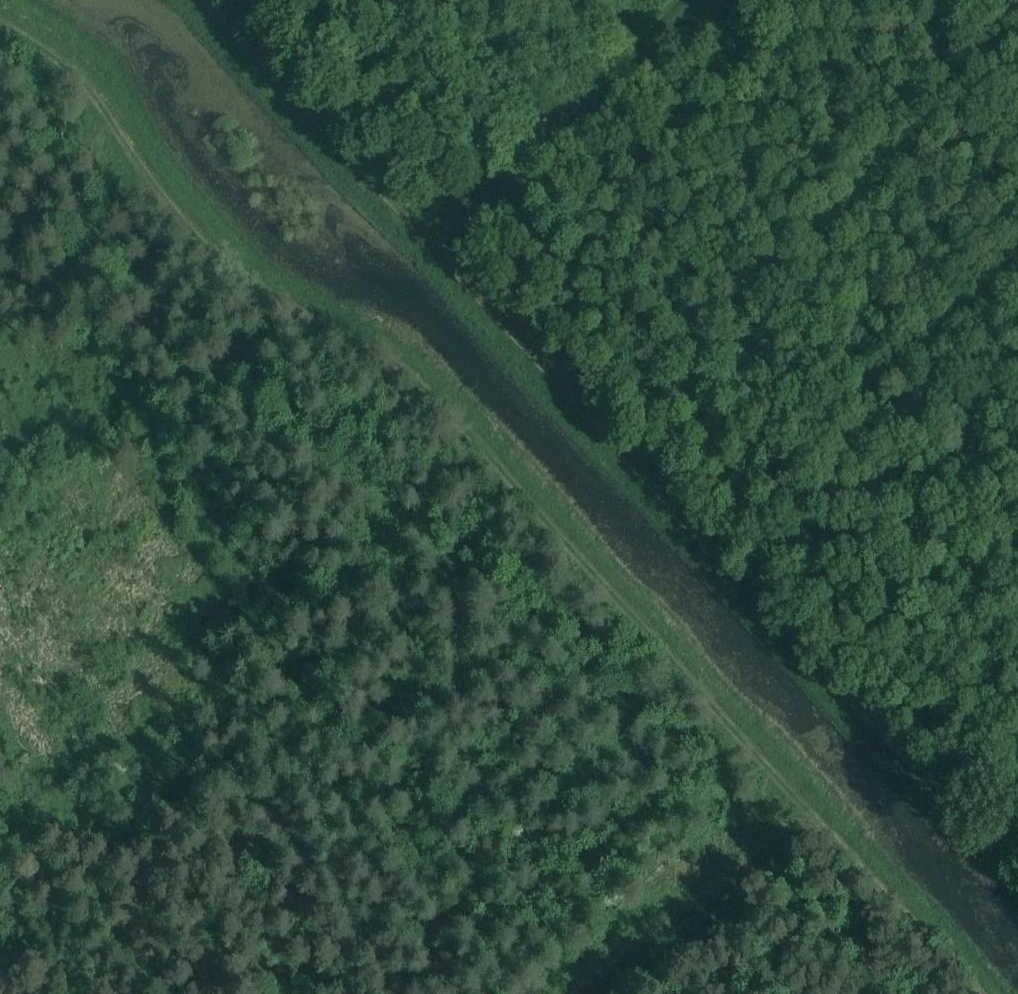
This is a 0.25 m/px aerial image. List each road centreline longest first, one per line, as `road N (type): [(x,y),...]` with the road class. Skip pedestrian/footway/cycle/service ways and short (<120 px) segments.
road 1 (track): [(983,993),(409,369),(289,313),(228,269),(163,194),(80,74),(0,19)]
road 2 (track): [(200,0),(939,791),(1017,840)]

